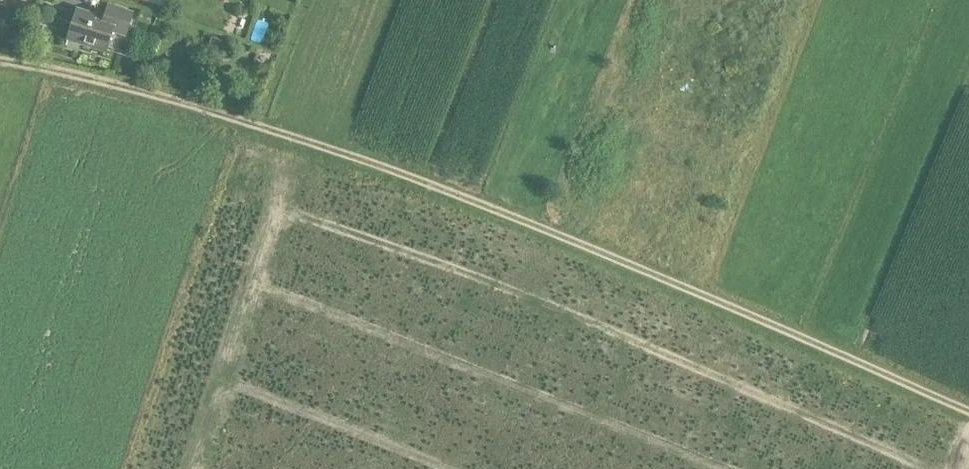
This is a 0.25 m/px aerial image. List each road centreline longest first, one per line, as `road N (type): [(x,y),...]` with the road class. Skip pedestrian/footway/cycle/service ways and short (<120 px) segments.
road 1 (track): [(968,410),(385,166),(265,125),(0,60)]

